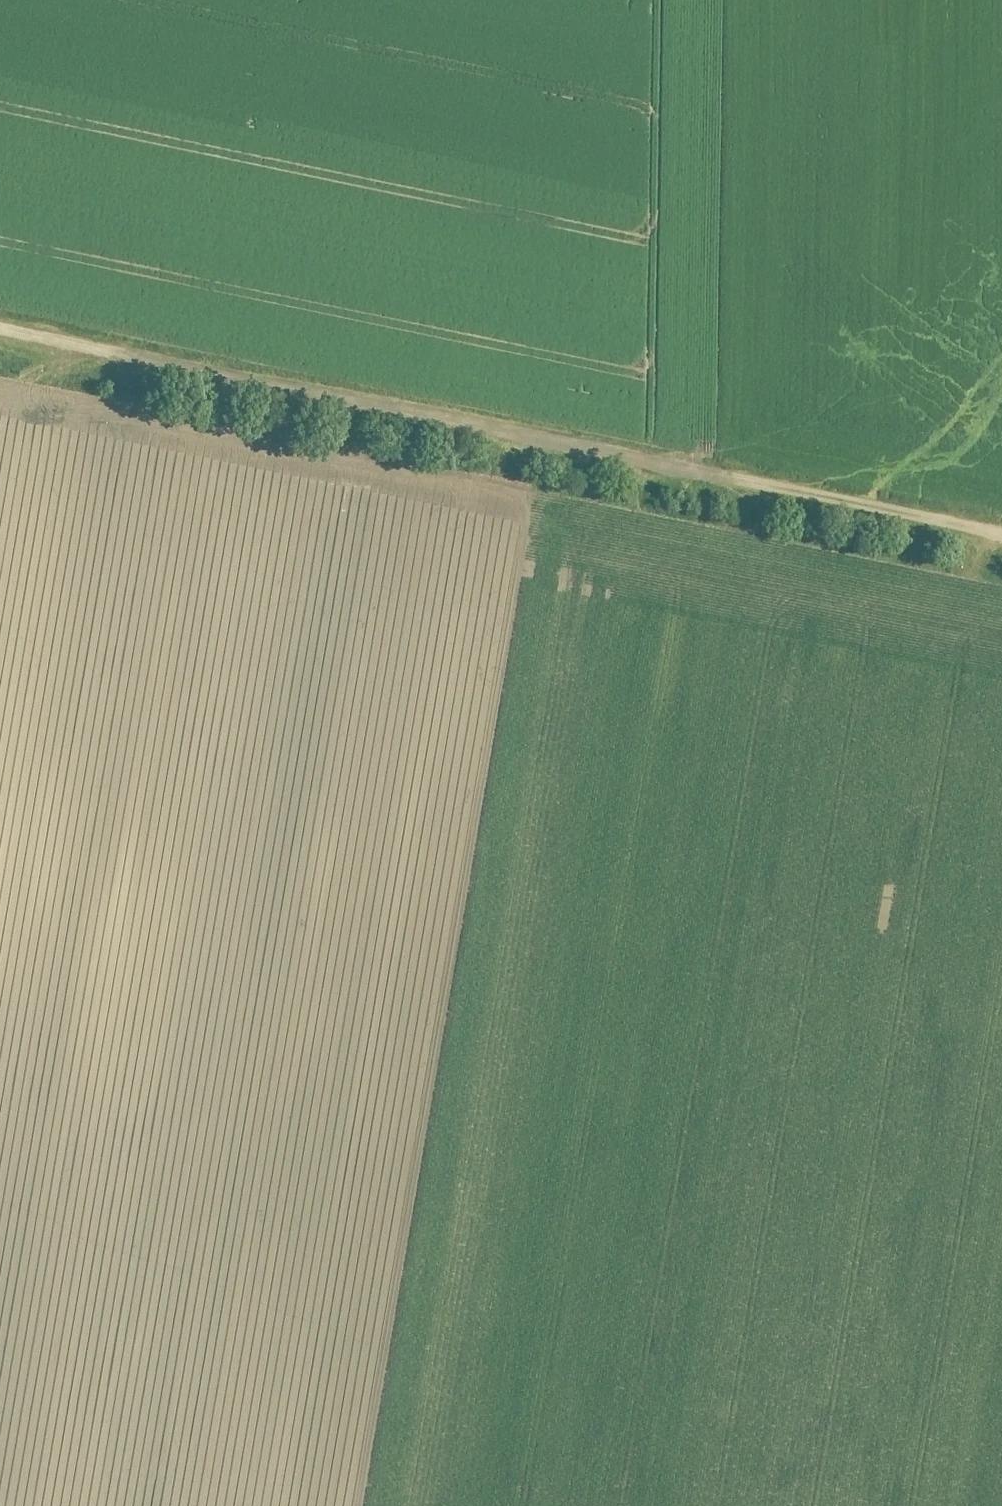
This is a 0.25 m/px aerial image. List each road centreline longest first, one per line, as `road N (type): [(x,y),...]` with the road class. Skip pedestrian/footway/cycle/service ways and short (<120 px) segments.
road 1 (unclassified): [(1001,539),(0,331)]

